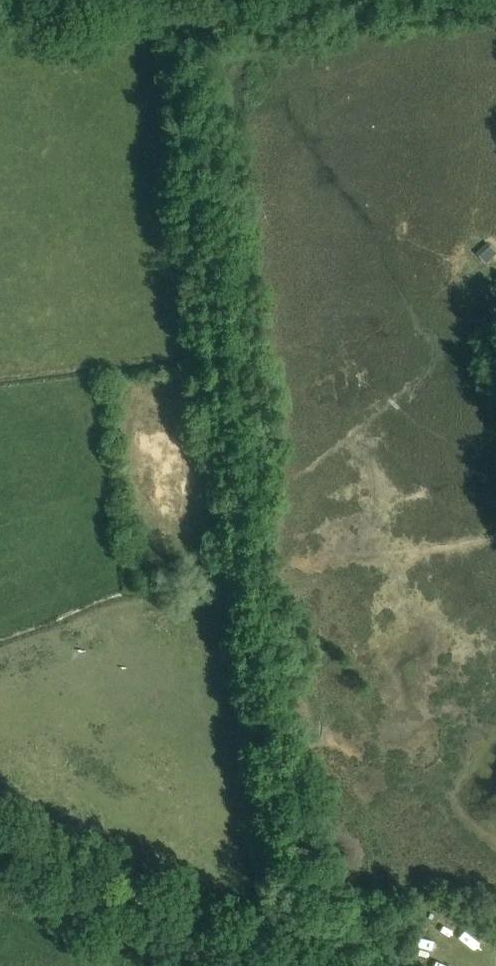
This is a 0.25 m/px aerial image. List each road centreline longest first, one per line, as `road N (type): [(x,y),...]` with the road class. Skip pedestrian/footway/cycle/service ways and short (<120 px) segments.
road 1 (track): [(228,965),(0,862)]

